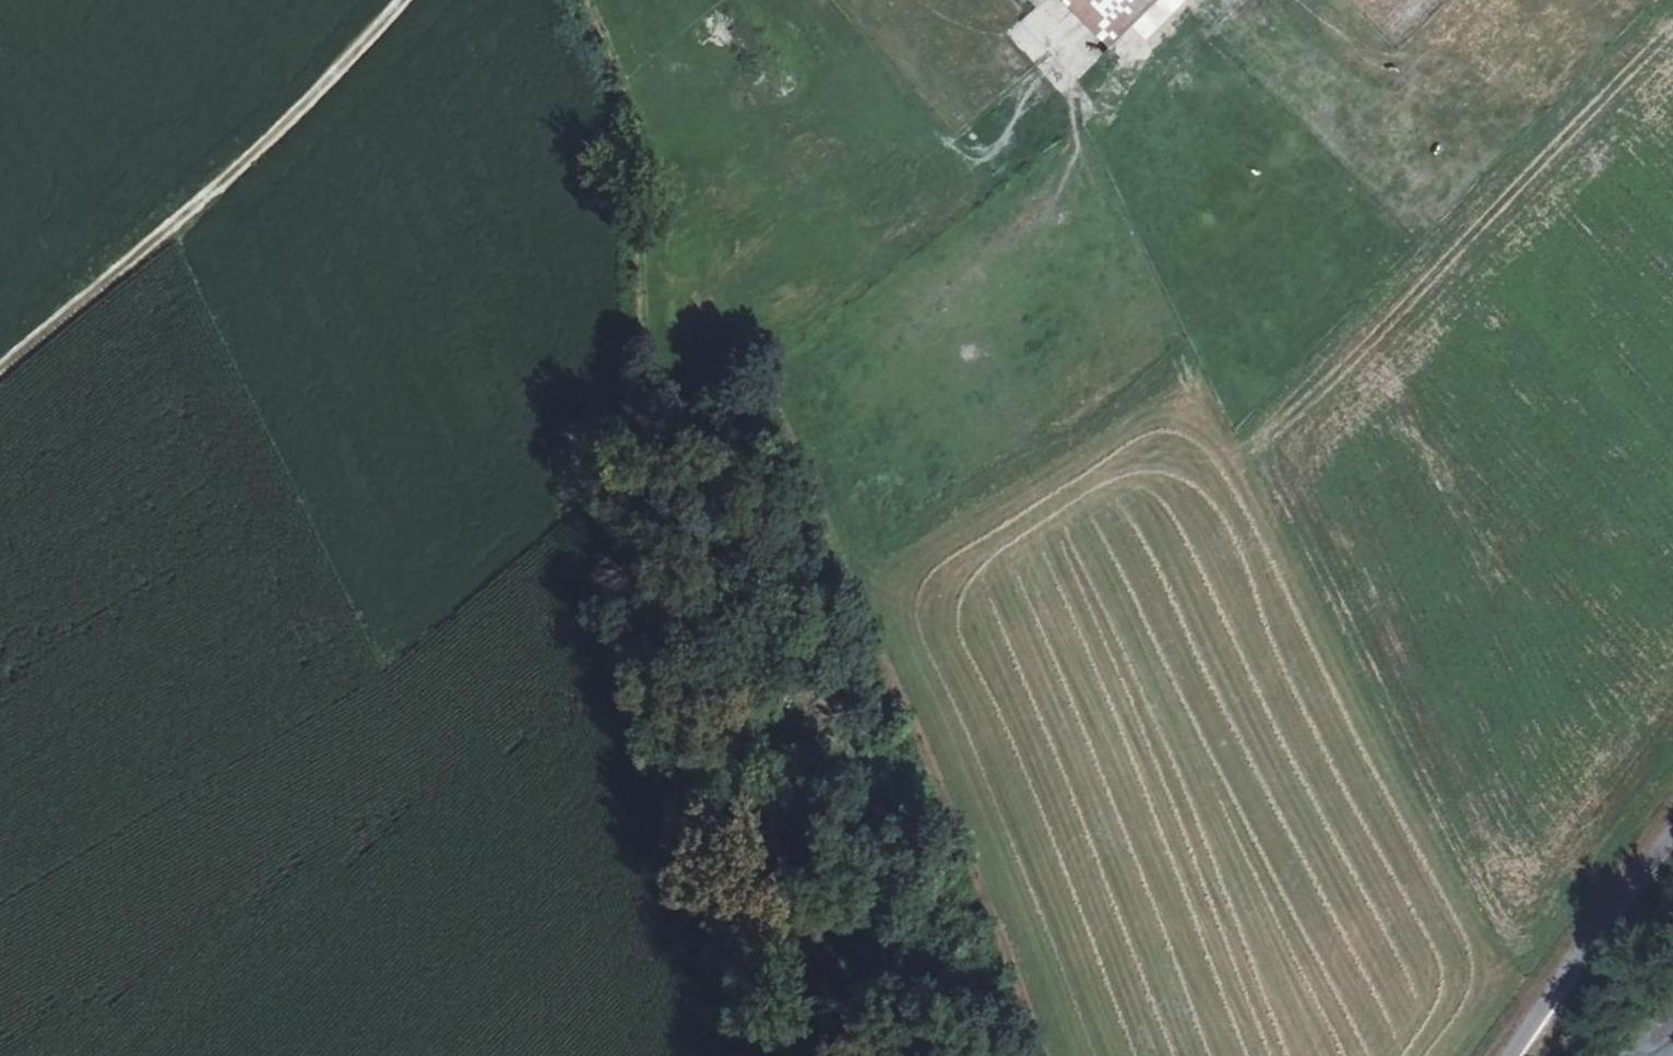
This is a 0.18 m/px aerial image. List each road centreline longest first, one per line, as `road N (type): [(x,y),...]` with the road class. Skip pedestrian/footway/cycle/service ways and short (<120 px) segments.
road 1 (track): [(398,0),(186,216),(0,371)]

